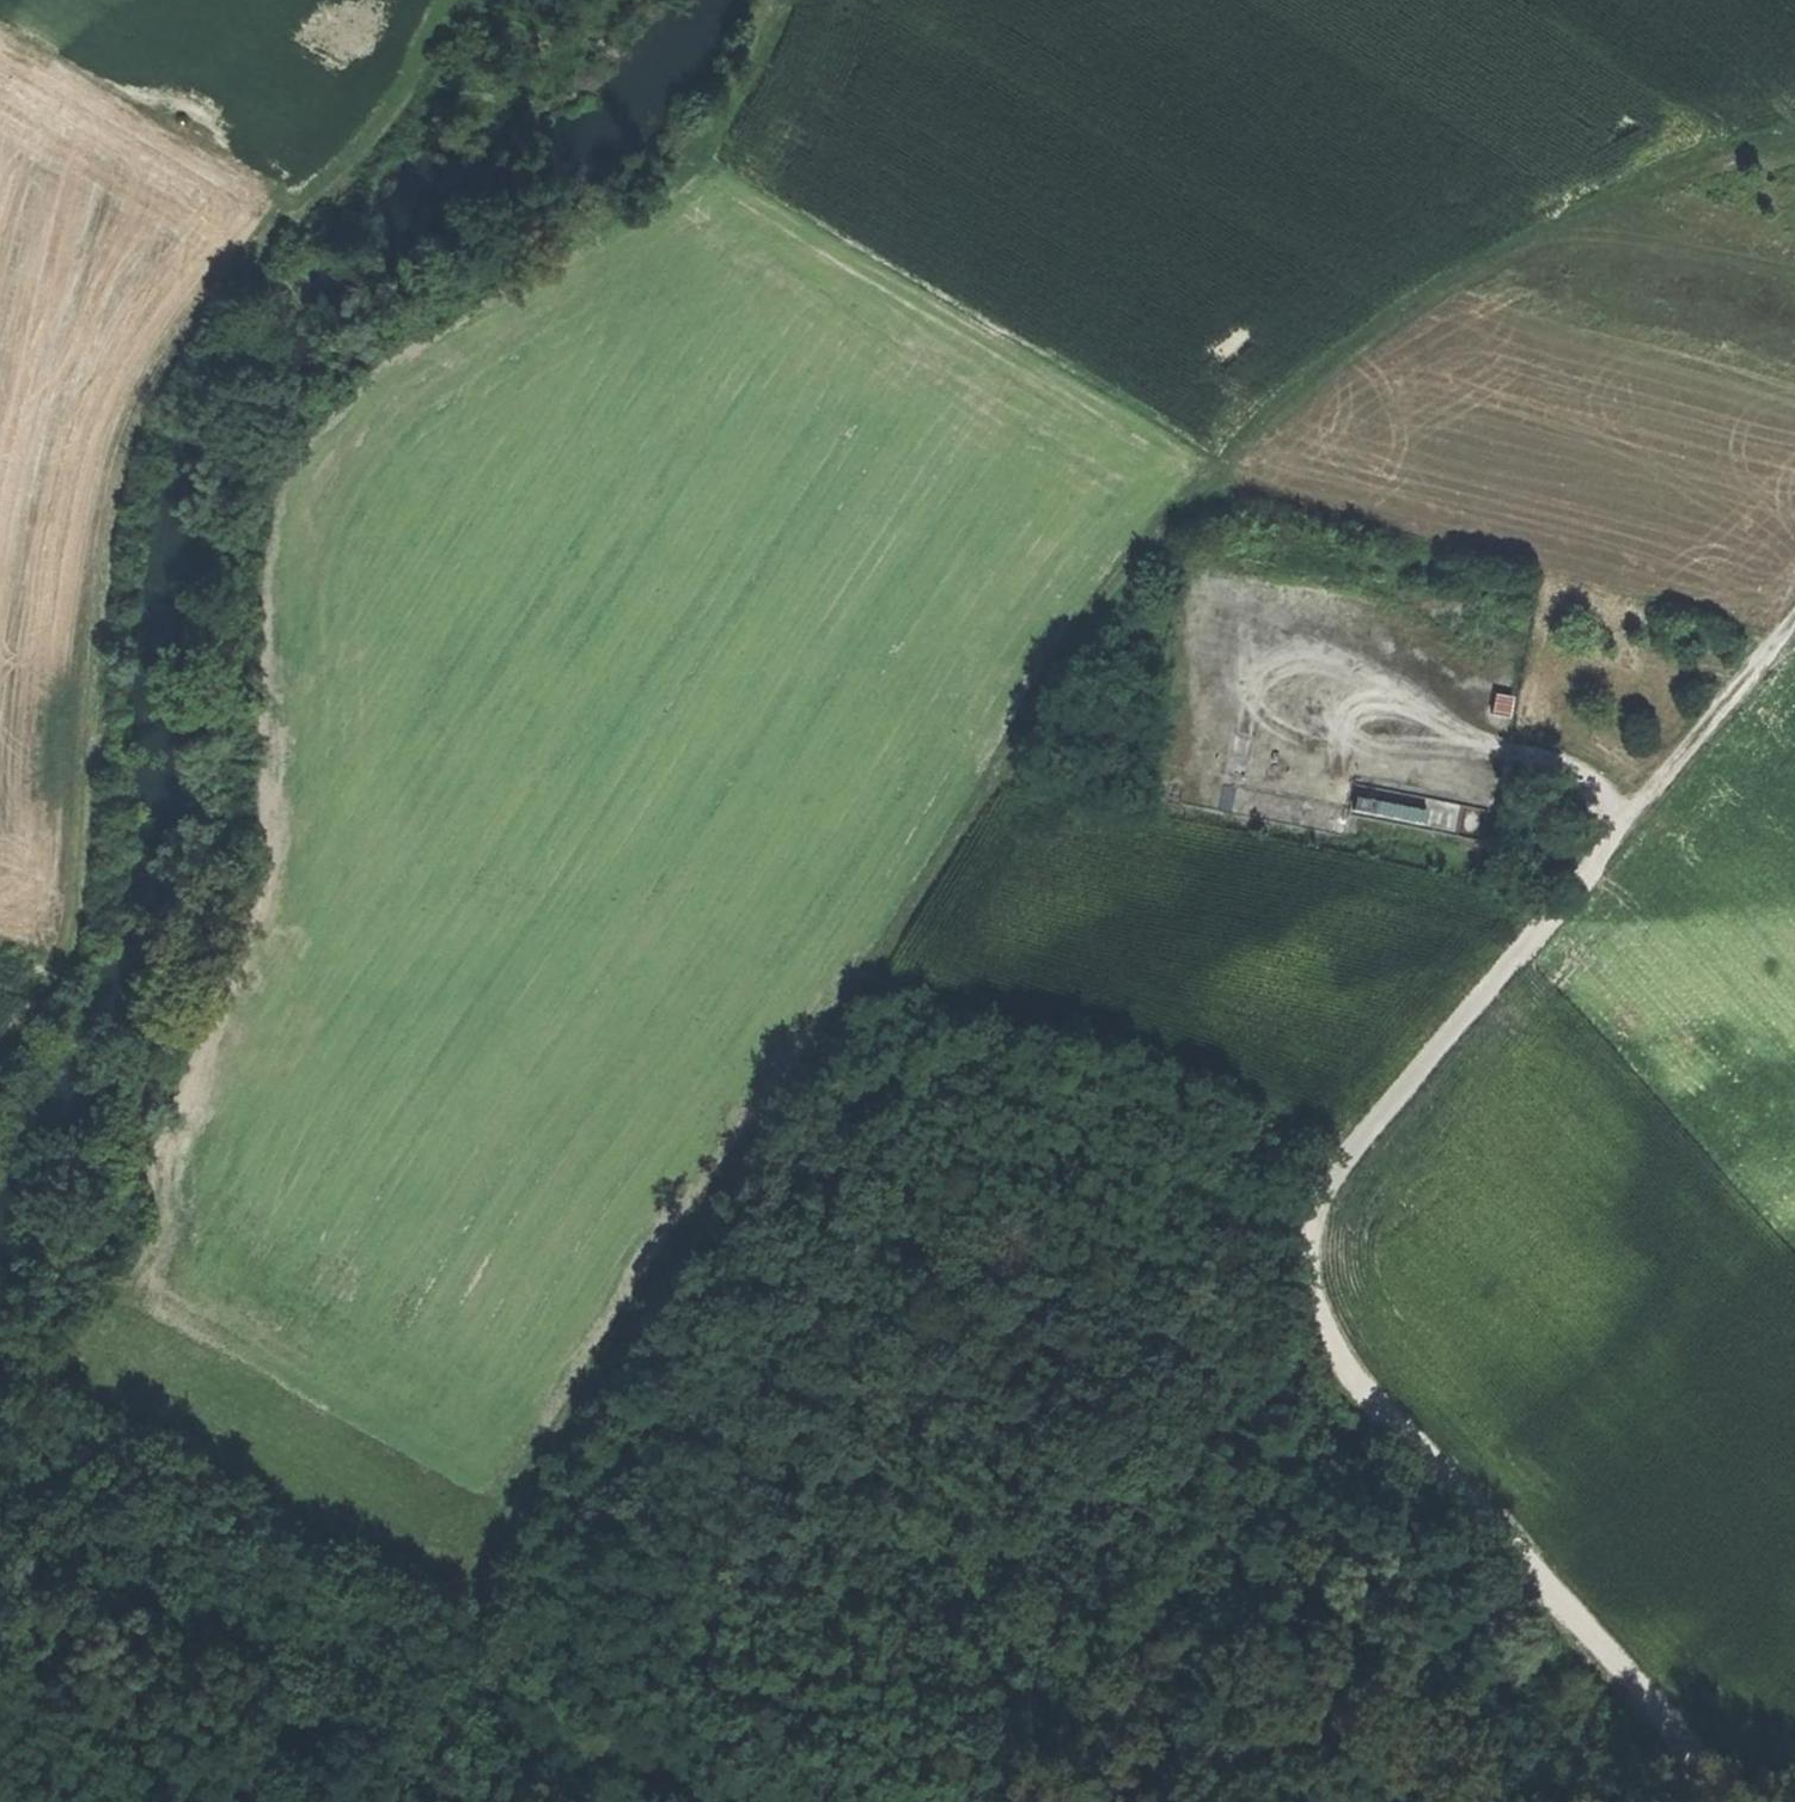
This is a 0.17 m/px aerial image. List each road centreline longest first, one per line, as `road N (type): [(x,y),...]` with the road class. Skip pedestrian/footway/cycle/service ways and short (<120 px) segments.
road 1 (track): [(572,1420),(1067,664),(1257,431),(1348,355),(1616,182),(1794,130)]
road 2 (track): [(1728,1801),(1610,1647),(1329,1347),(1314,1305),(1308,1250),(1342,1155),(1623,825)]
road 3 (track): [(1623,825),(1794,626)]

